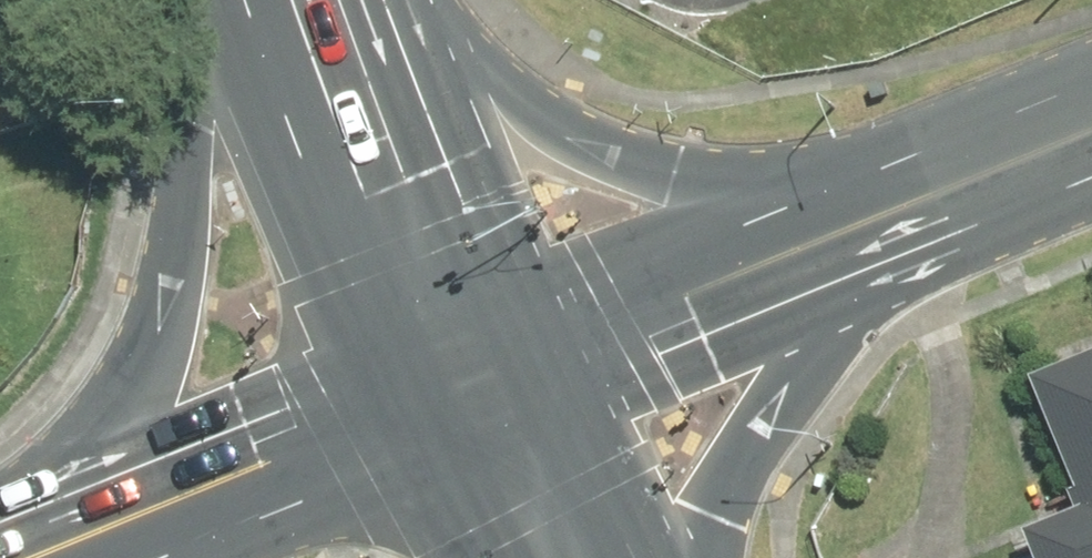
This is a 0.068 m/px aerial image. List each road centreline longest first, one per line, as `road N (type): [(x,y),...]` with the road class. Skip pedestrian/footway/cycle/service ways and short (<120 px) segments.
road 1 (primary): [(394,0),(419,33),(545,128),(633,160),(750,180),(948,163)]
road 2 (primary): [(28,530),(123,372),(154,301),(229,0)]
road 3 (secondary): [(948,163),(470,351)]
road 4 (secondary): [(470,351),(28,530)]
road 5 (primary): [(948,163),(754,429),(697,557)]
road 6 (primary): [(330,0),(470,351)]
road 7 (primary): [(470,351),(577,557)]
road 8 (secondary): [(1091,107),(948,163)]

